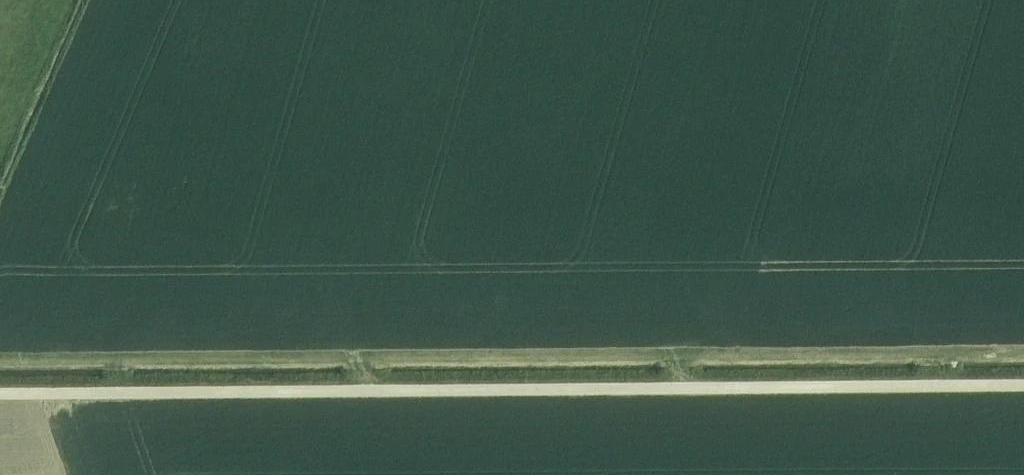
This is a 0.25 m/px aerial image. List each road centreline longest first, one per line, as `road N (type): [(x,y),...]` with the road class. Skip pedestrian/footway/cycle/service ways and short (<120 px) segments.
road 1 (track): [(0,396),(1023,385)]

